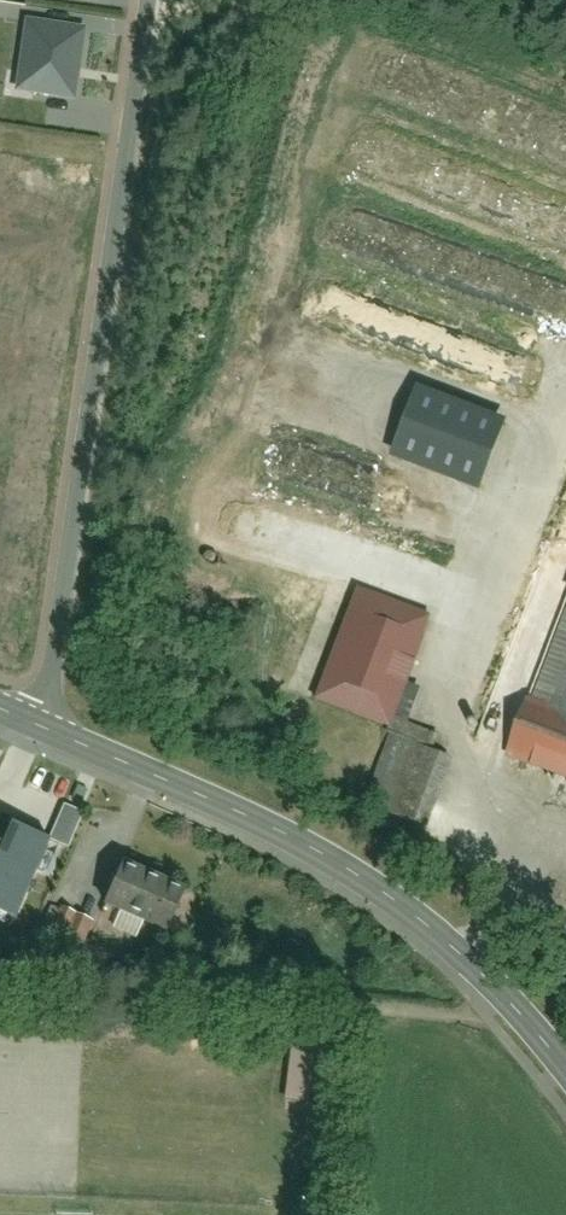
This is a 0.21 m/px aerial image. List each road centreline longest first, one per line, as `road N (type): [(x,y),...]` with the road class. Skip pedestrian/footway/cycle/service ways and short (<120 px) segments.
road 1 (residential): [(39,725),(149,0)]
road 2 (secondary): [(565,1069),(486,975),(348,869),(39,725)]

